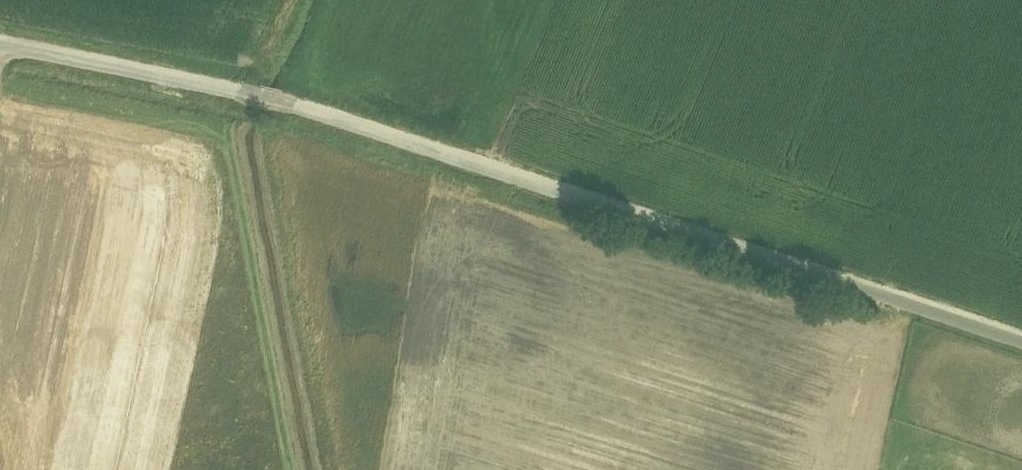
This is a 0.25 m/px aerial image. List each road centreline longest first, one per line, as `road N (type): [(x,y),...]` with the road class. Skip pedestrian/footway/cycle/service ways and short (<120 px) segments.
road 1 (unclassified): [(0,45),(266,99),(1021,341)]

